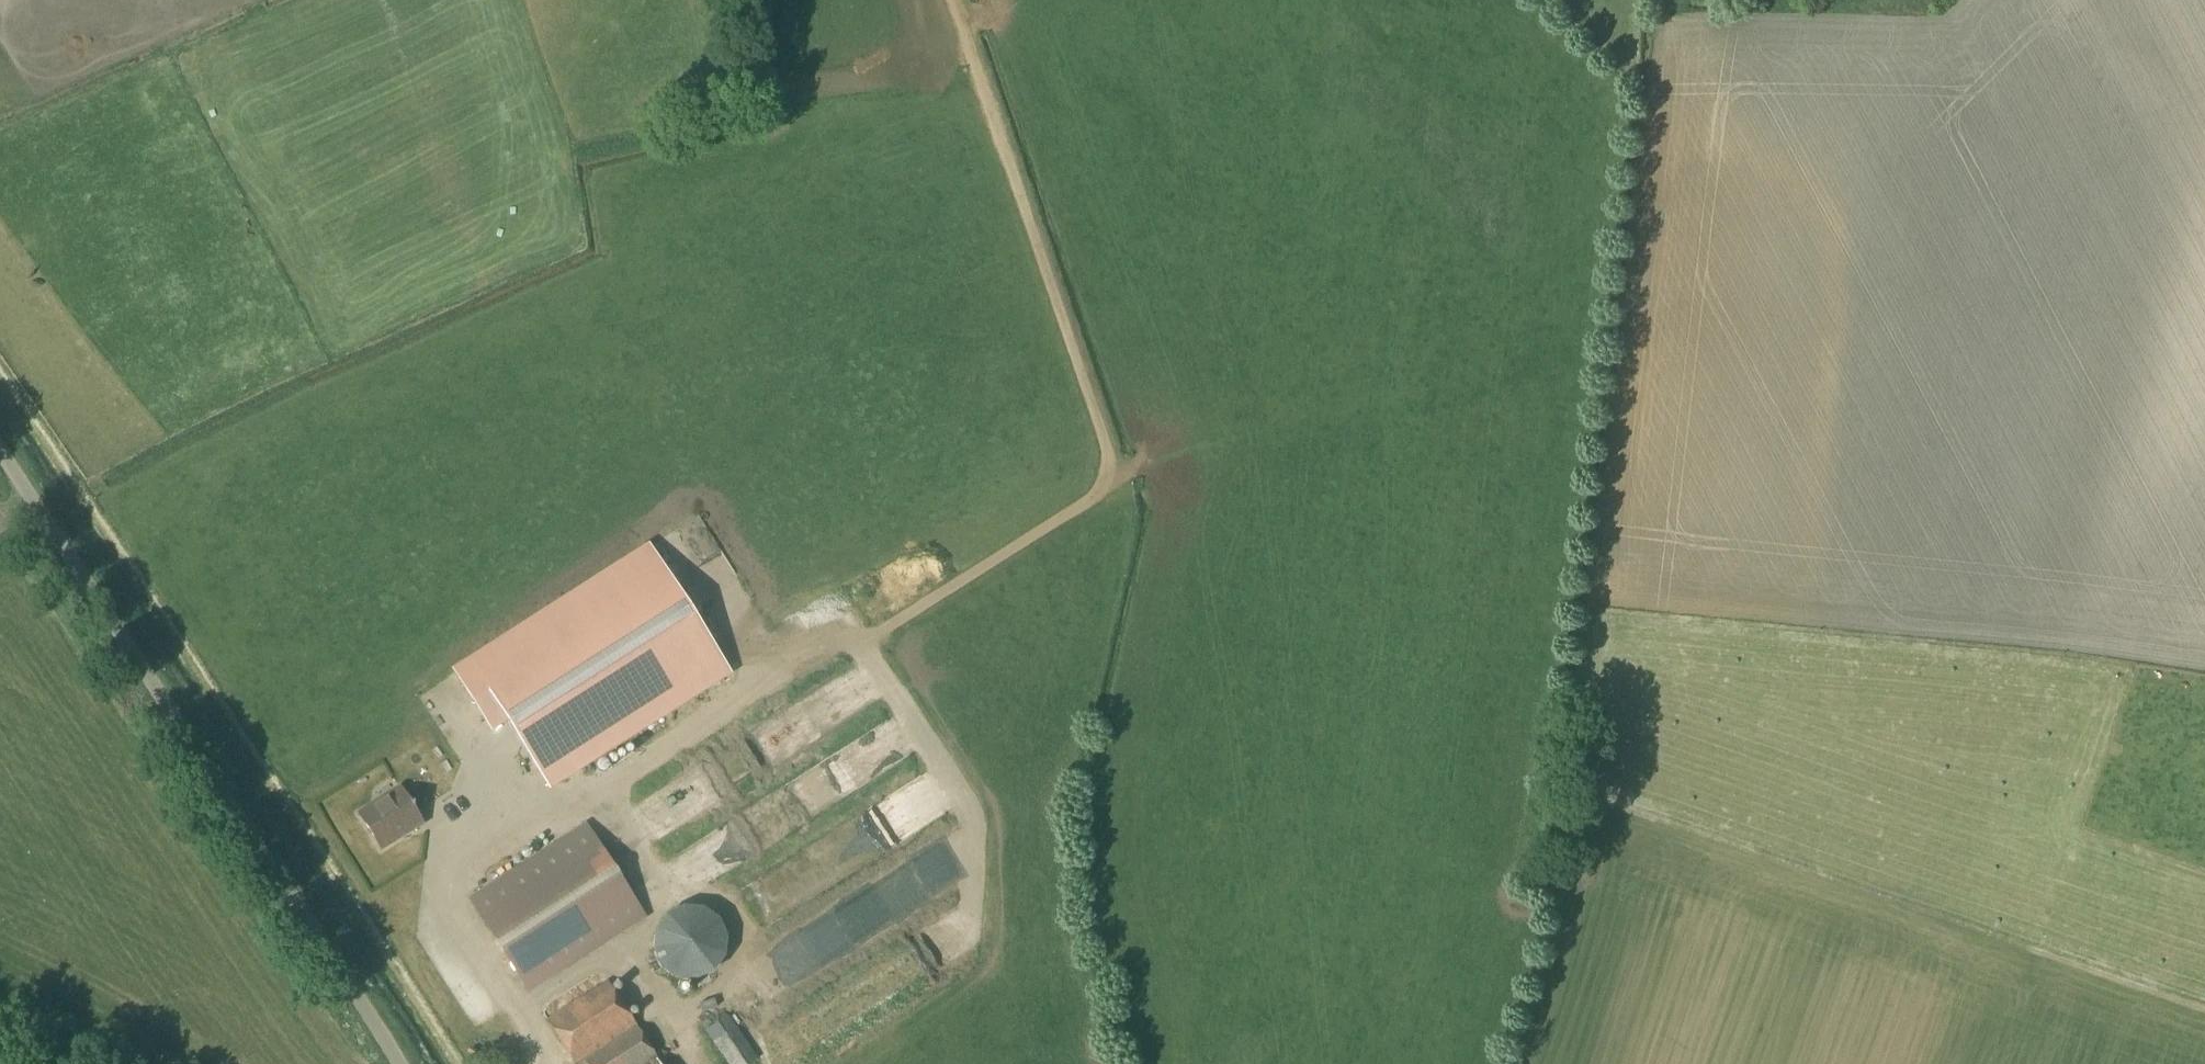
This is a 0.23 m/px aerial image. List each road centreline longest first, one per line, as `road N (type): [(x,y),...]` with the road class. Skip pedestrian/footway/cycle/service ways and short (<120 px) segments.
road 1 (unclassified): [(398,1063),(0,454)]

